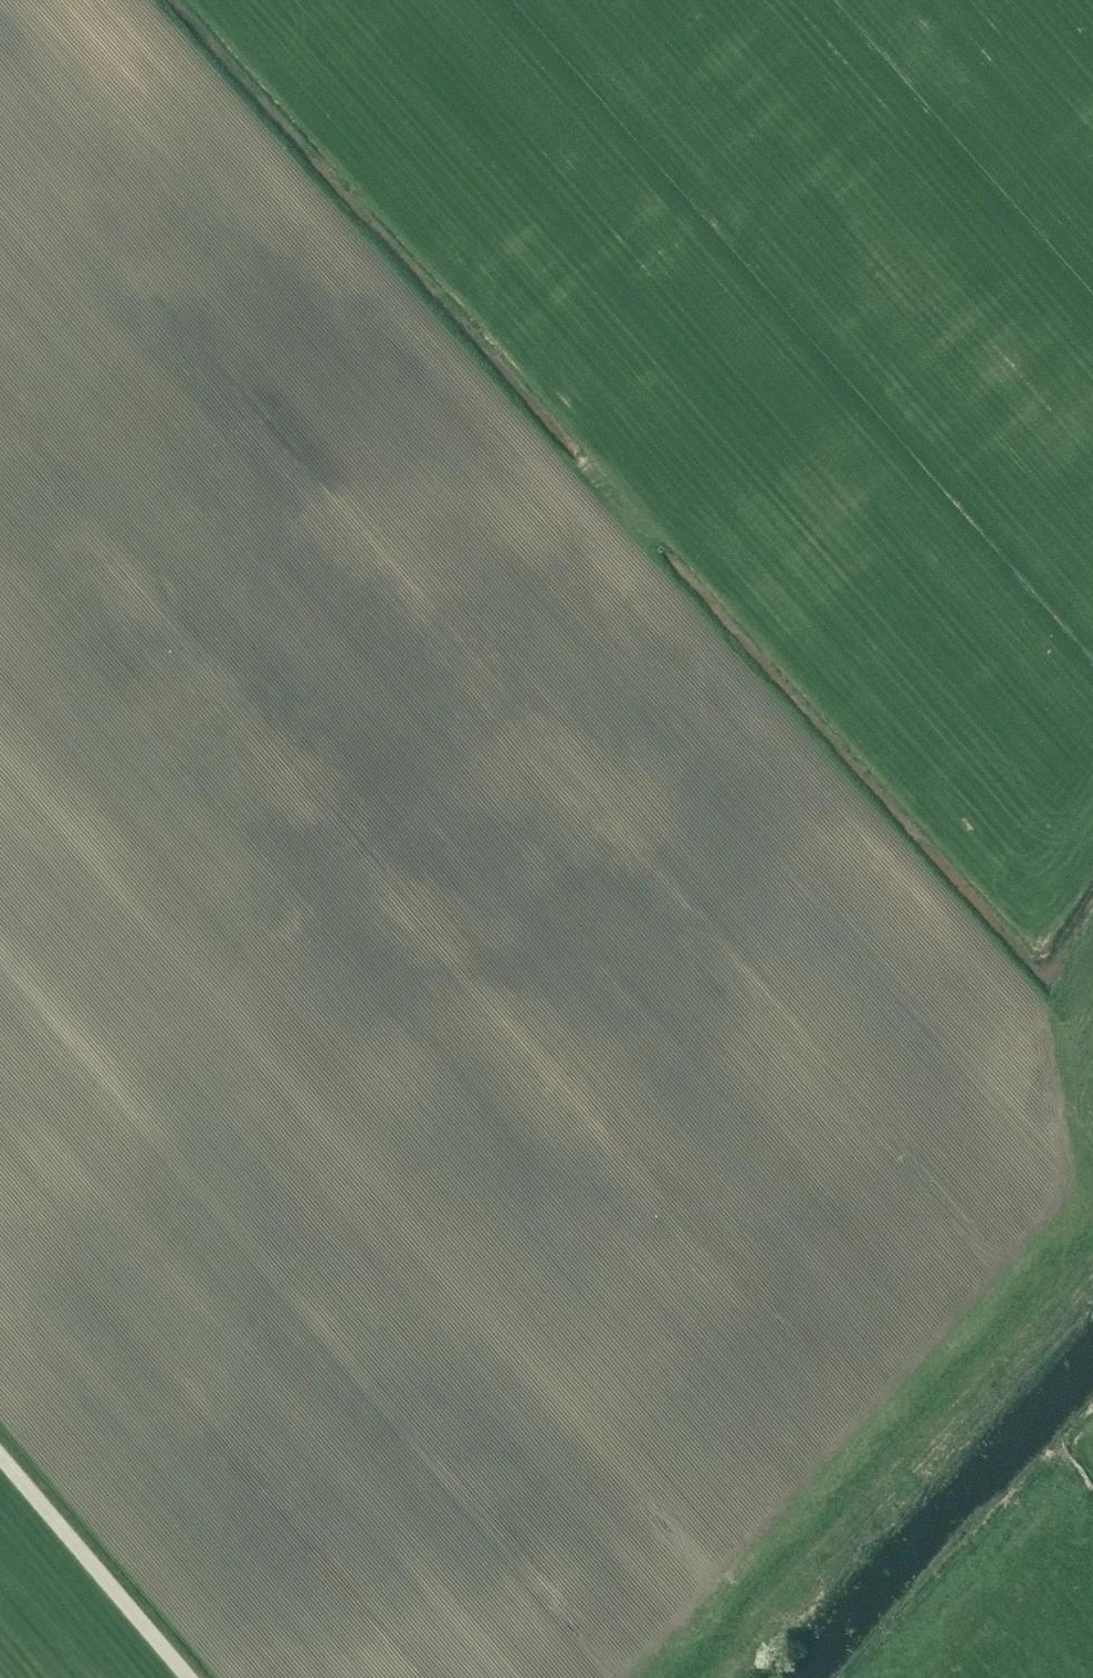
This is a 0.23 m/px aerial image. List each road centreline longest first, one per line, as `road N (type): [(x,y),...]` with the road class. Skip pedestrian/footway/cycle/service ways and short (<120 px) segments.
road 1 (track): [(0,1460),(185,1677)]

